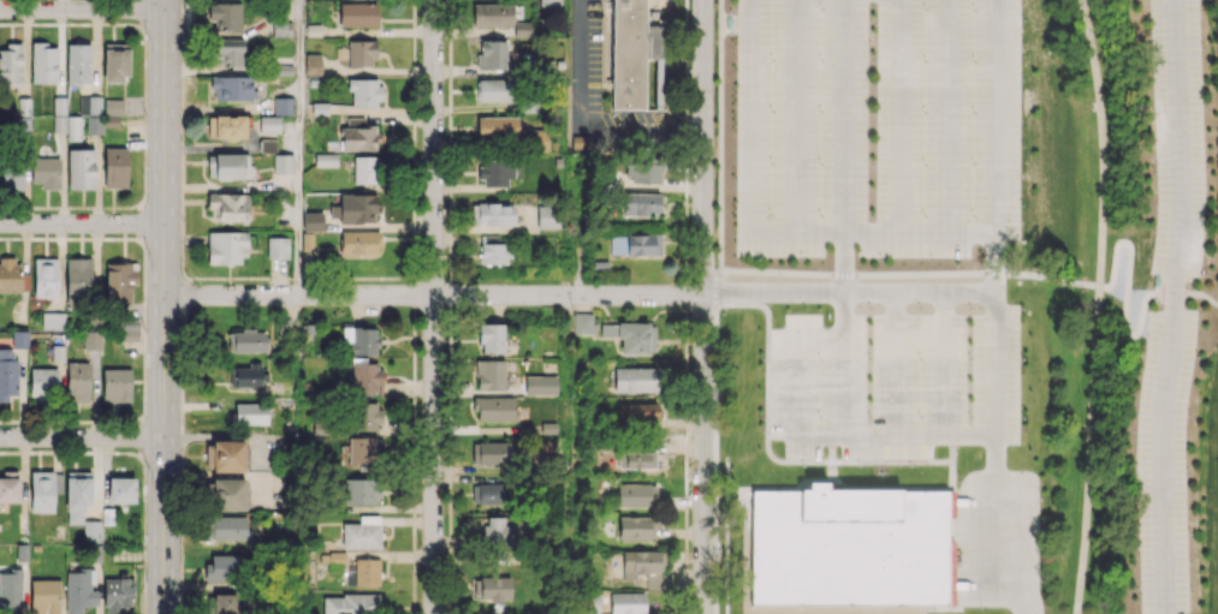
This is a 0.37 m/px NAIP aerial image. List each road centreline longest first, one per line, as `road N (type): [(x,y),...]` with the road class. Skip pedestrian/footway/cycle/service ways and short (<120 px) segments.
road 1 (residential): [(1003,292),(165,296)]
road 2 (residential): [(1164,613),(1160,464),(1182,174),(1175,0)]
road 3 (residential): [(434,0),(433,613)]
road 4 (primary): [(164,0),(164,613)]
road 5 (residential): [(704,0),(704,613)]
road 6 (residential): [(165,223),(0,223)]
road 7 (residential): [(164,7),(0,8)]
road 8 (residential): [(164,436),(0,436)]

